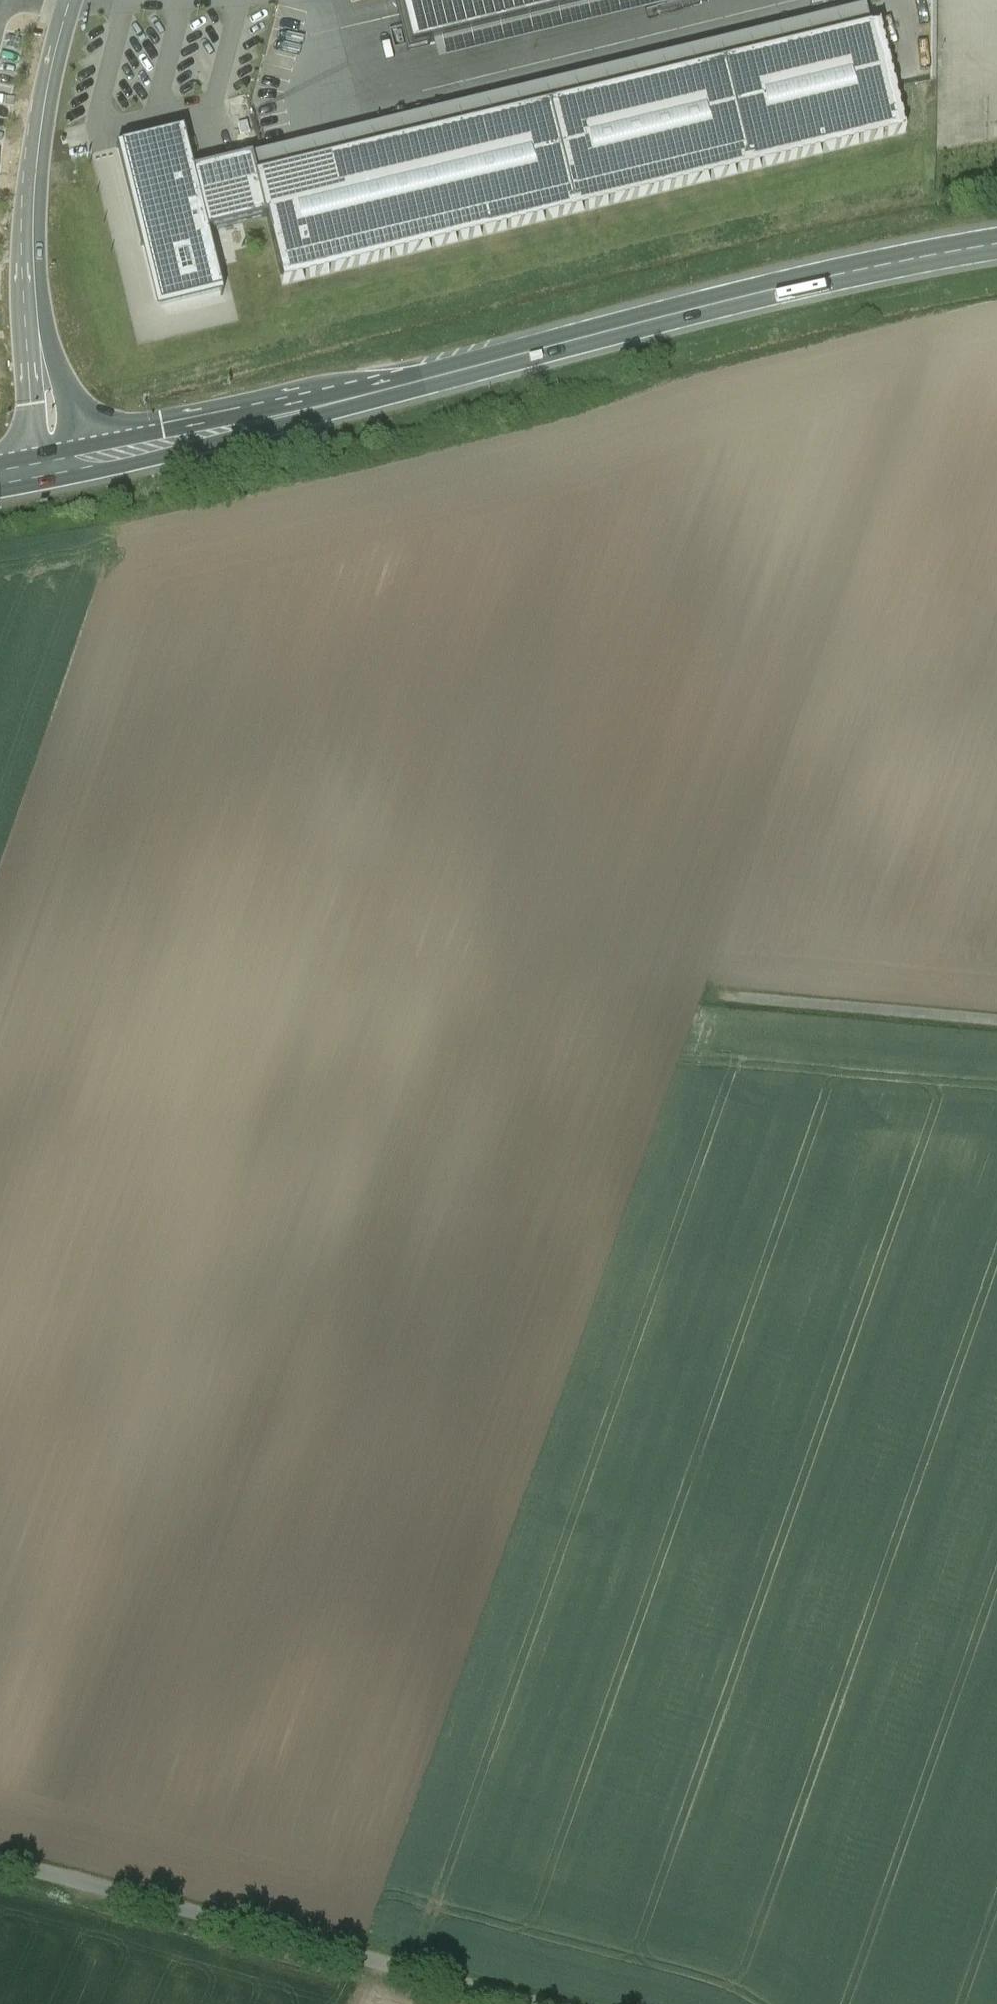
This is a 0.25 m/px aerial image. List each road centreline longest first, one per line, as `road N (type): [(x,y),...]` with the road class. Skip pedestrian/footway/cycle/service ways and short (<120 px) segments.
road 1 (primary): [(996,246),(769,288),(300,412),(44,469)]
road 2 (unclassified): [(0,1847),(584,2003)]
road 3 (unclassified): [(72,0),(39,121),(27,293),(44,469)]
road 4 (unclassified): [(996,1025),(681,996)]

